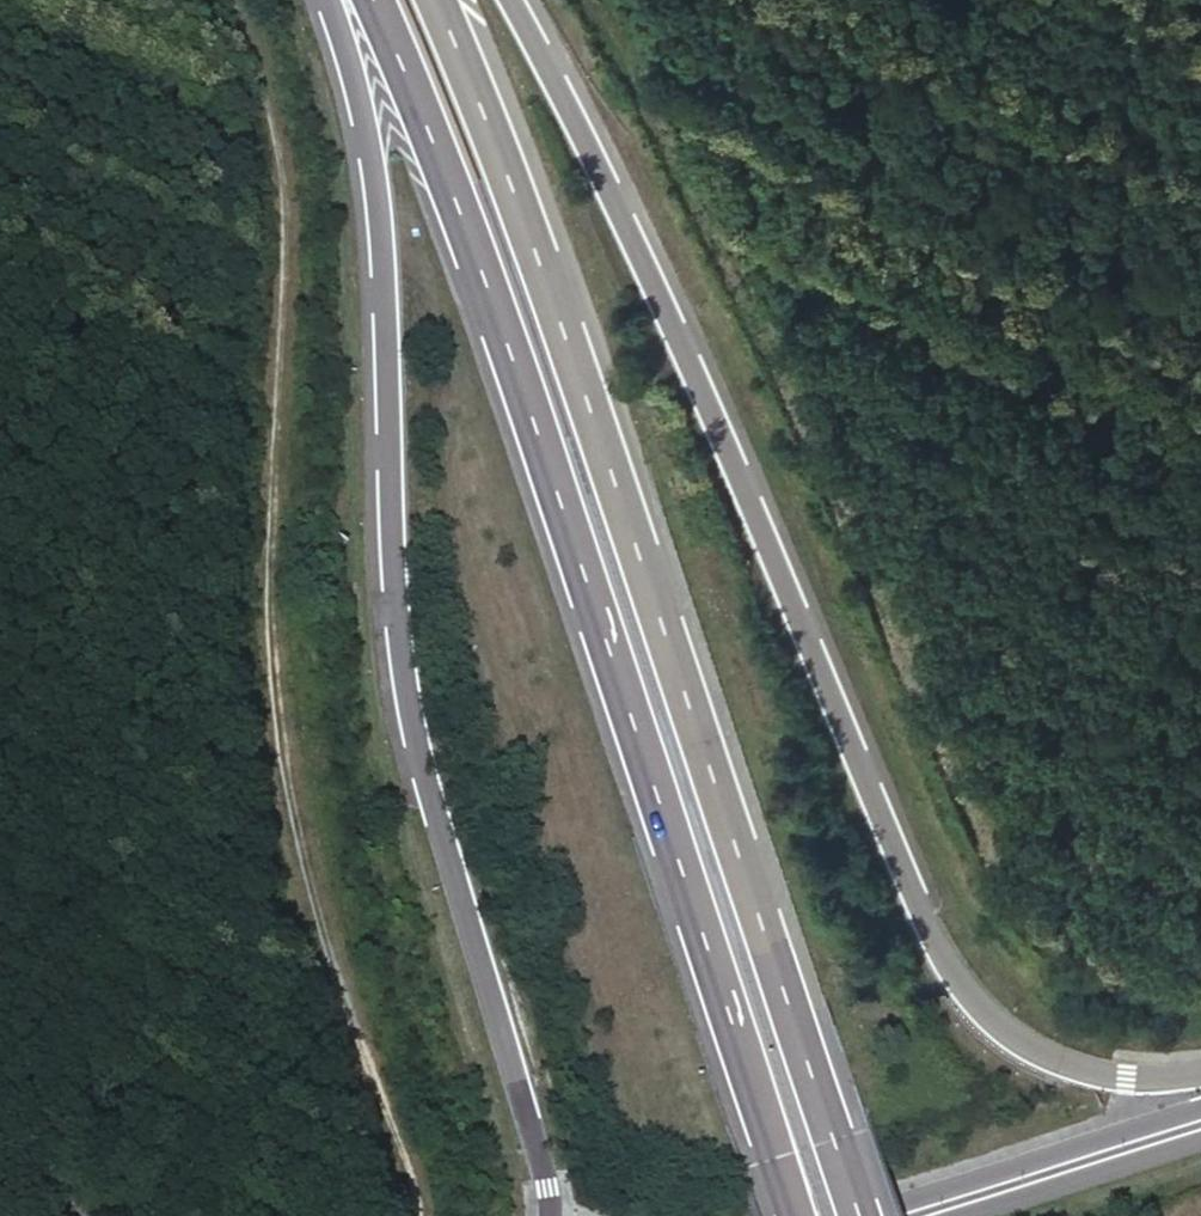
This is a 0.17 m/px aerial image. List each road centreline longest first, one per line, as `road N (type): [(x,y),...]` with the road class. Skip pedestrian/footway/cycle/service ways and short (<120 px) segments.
road 1 (trunk): [(1200,1079),(1125,1079),(1023,1047),(953,974),(920,915),(659,291),(508,0)]
road 2 (trunk): [(867,1215),(590,398),(435,0)]
road 3 (track): [(419,1215),(286,901),(253,642),(248,456),(275,211),(262,71),(235,0)]
road 4 (trunk): [(395,132),(437,157),(793,1215)]
road 5 (trunk): [(395,132),(373,166),(399,632),(433,809),(538,1155),(546,1215)]
road 6 (tertiary): [(1200,1108),(854,1215)]
road 7 (tertiary): [(959,1215),(1200,1140)]
road 8 (trunk): [(349,0),(395,132)]

